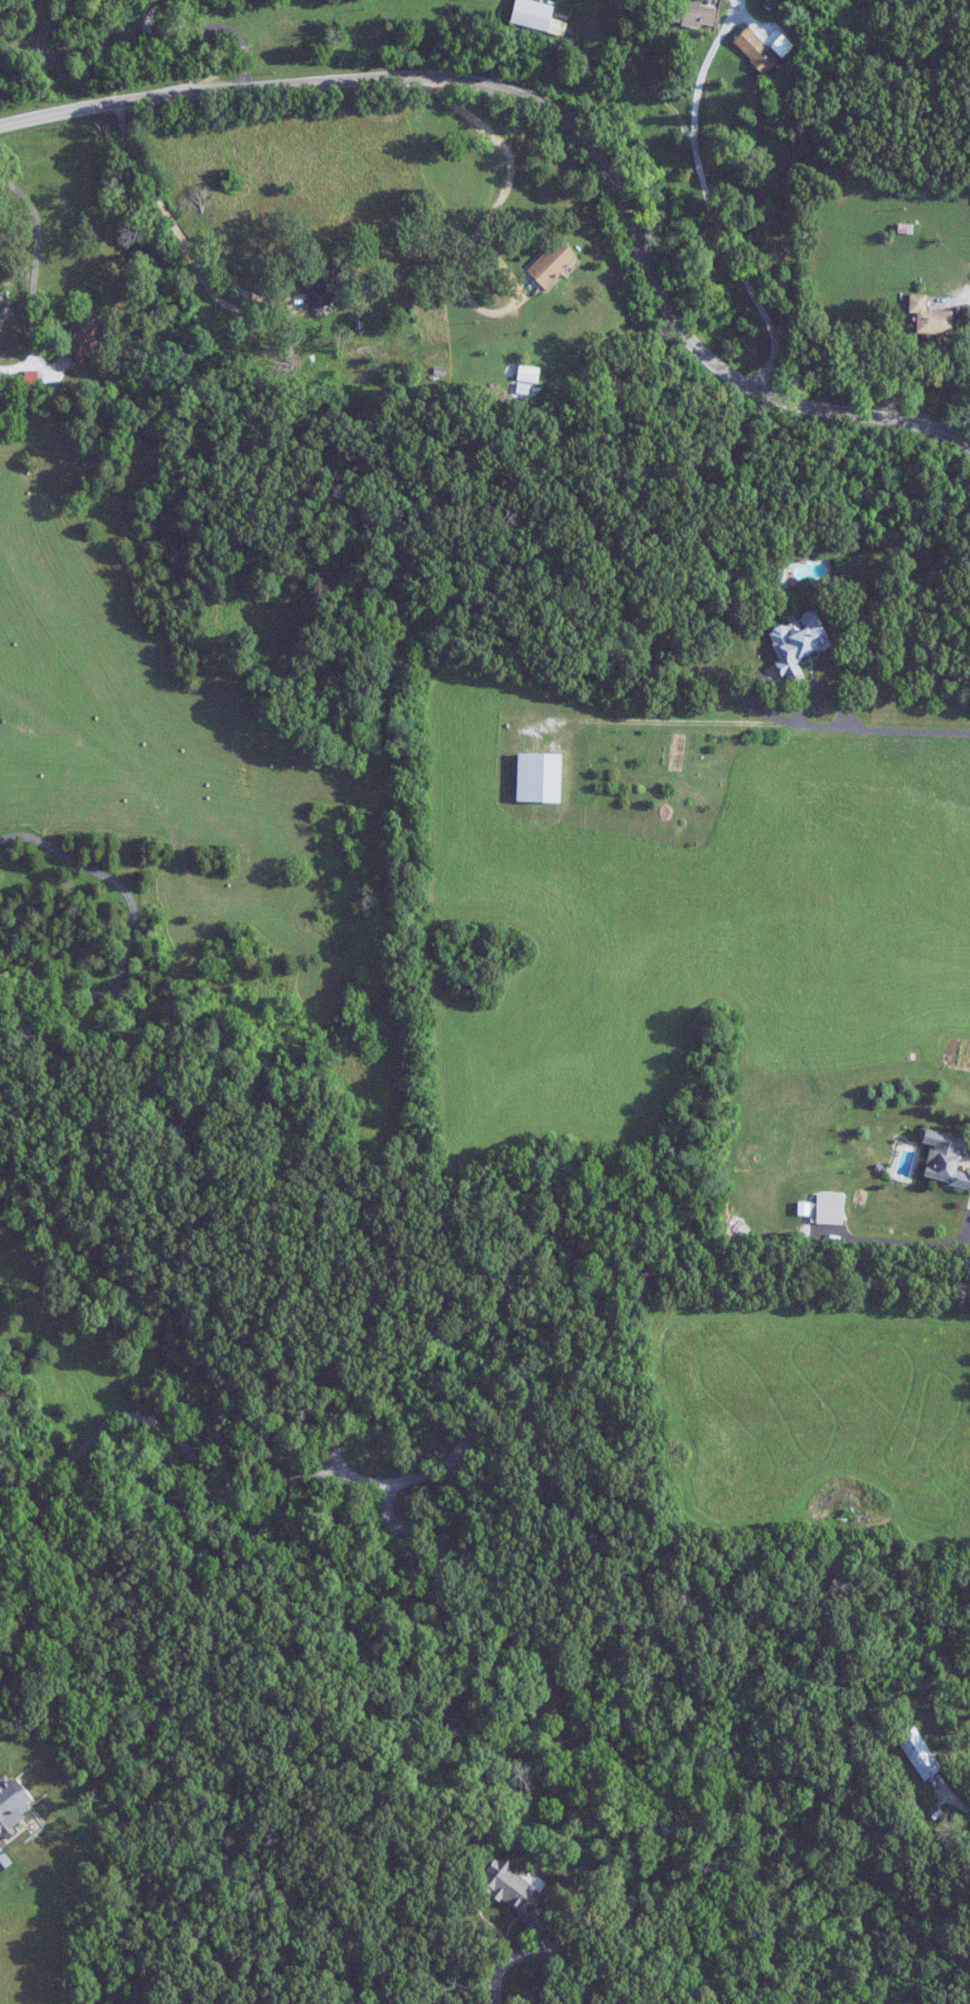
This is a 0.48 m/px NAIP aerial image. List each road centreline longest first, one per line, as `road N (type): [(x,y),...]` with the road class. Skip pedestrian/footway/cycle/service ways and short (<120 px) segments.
road 1 (residential): [(0,126),(102,104),(419,75),(498,93),(589,145),(646,275),(711,357),(758,388),(922,423),(969,448)]
road 2 (residential): [(494,1373),(468,1443),(447,1465),(391,1484),(336,1472),(241,1485),(220,1478),(167,1427),(139,1414),(112,1418),(59,1463),(36,1465),(0,1448)]
road 3 (residential): [(969,1271),(679,1256),(518,1348),(494,1373)]
road 4 (residential): [(758,388),(772,331),(724,237),(695,144),(702,71),(729,20)]

